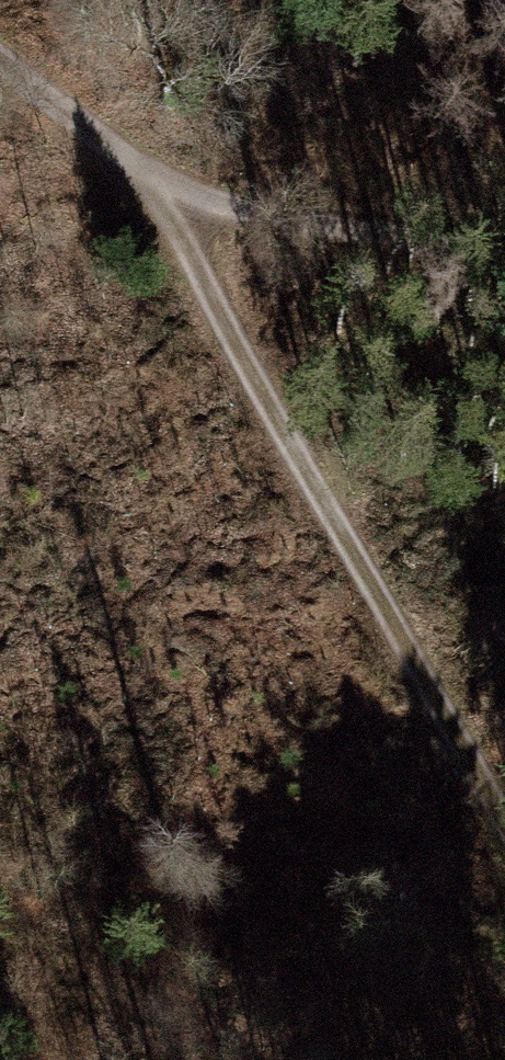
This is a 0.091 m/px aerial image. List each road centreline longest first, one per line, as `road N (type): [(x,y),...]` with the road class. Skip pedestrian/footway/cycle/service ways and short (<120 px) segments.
road 1 (track): [(504,838),(333,506),(125,155)]
road 2 (track): [(125,155),(350,225),(504,247)]
road 3 (track): [(0,23),(125,155)]

